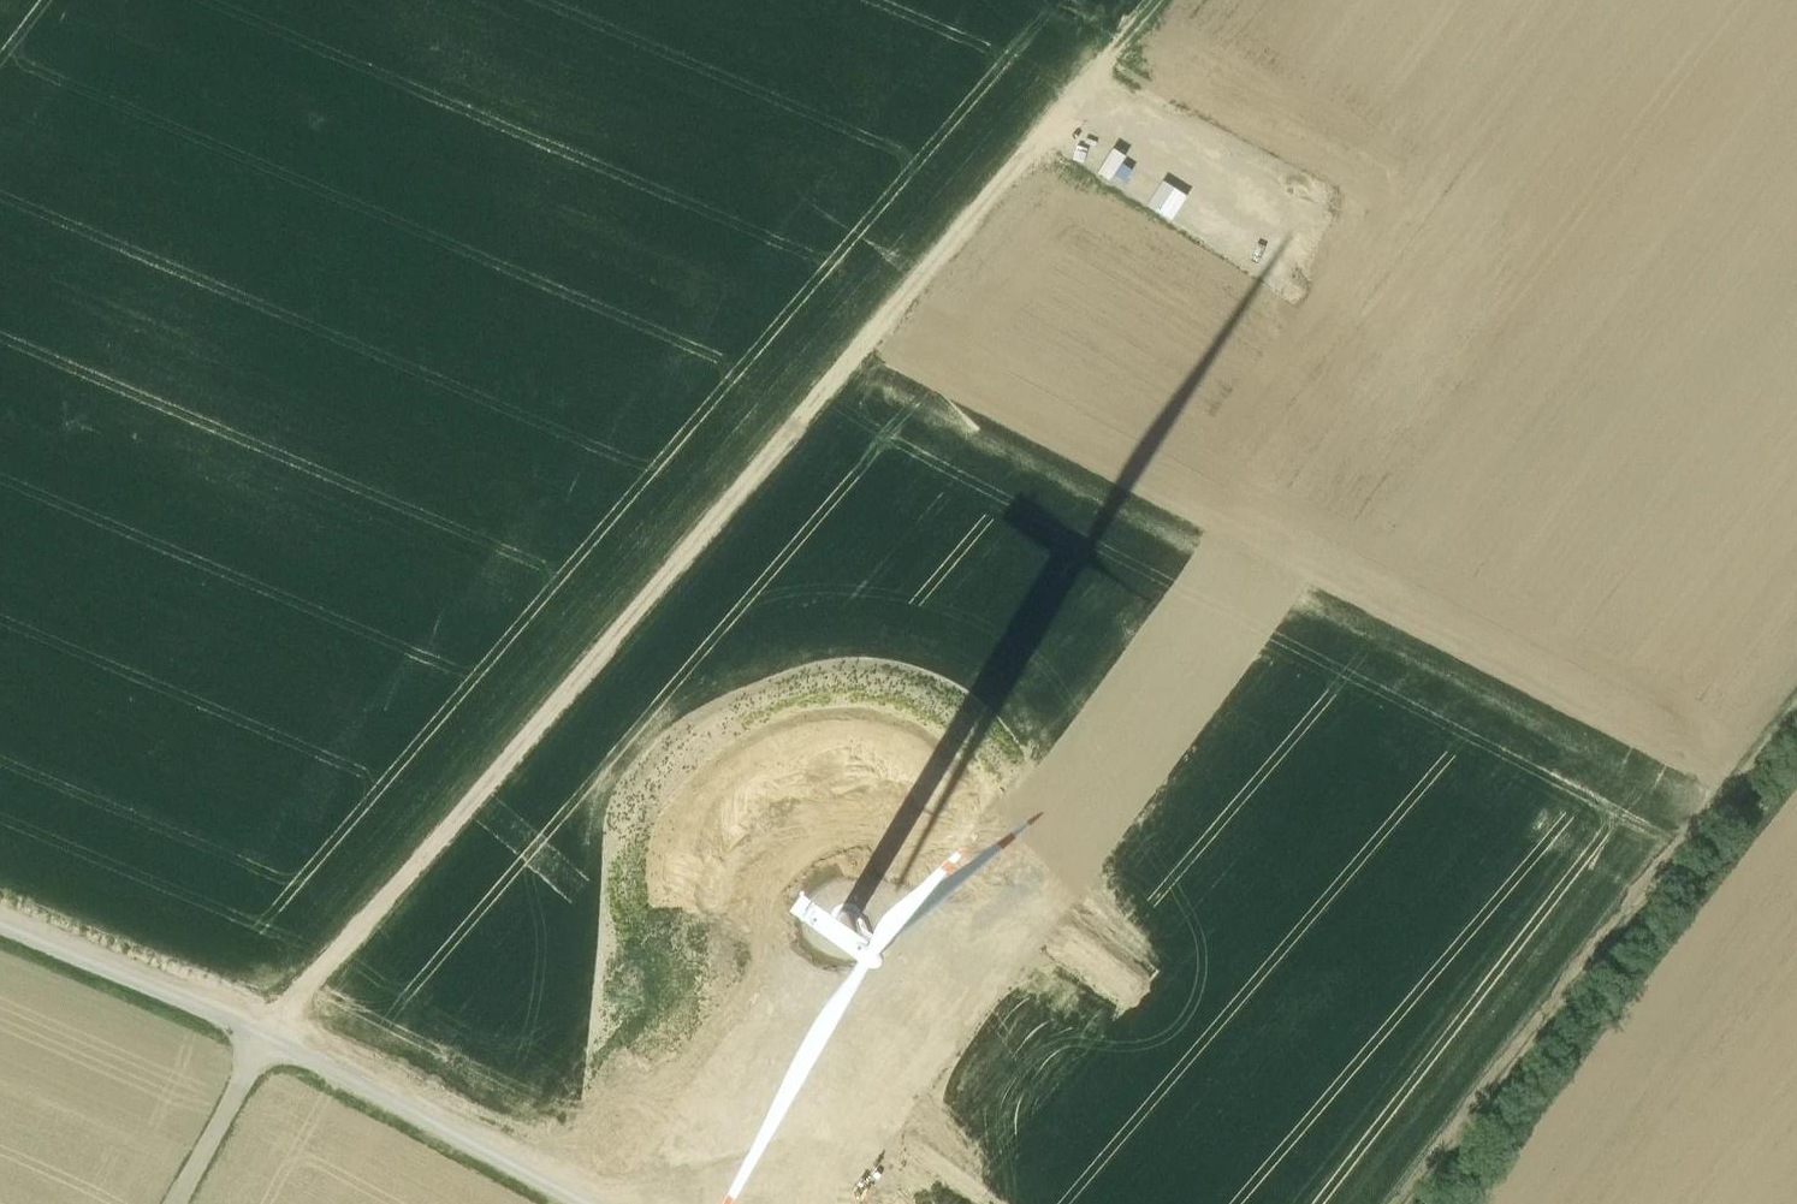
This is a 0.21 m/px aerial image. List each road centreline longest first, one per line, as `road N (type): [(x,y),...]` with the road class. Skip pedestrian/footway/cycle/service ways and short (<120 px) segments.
road 1 (track): [(174,1203),(261,1041),(1158,0)]
road 2 (track): [(571,1203),(261,1041),(0,932)]
road 3 (track): [(1448,1203),(1796,772)]

